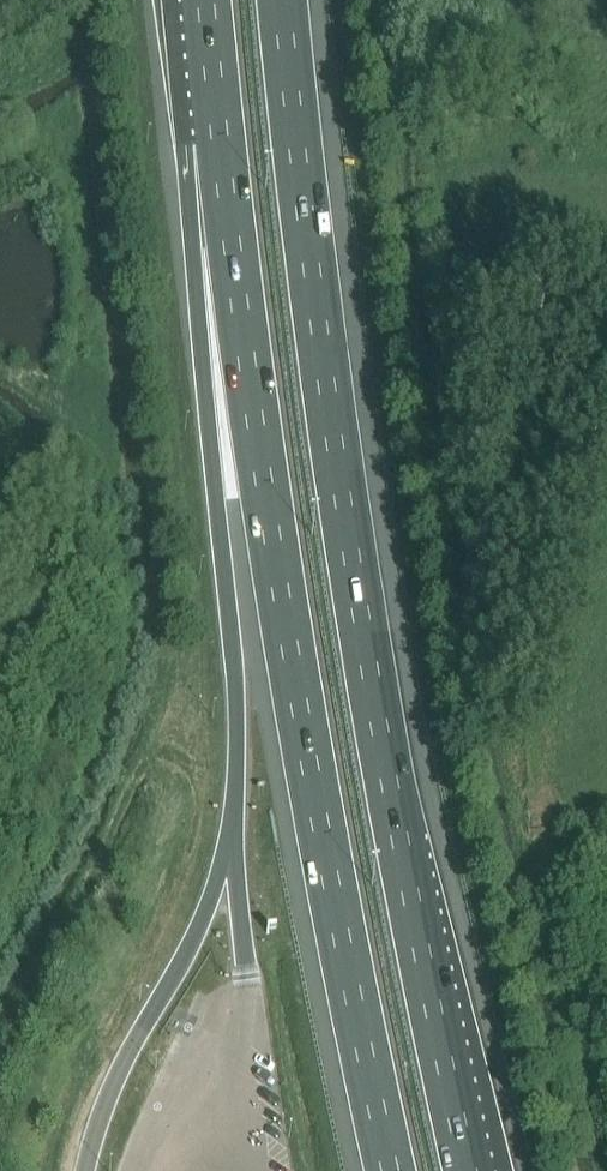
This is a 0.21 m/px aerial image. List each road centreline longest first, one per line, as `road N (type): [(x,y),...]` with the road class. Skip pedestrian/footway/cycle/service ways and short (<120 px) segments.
road 1 (motorway): [(469,1170),(360,612),(285,0)]
road 2 (motorway): [(219,146),(272,535),(393,1170)]
road 3 (motorway): [(219,146),(199,328),(232,617),(236,847)]
road 4 (motorway): [(207,0),(219,146)]

